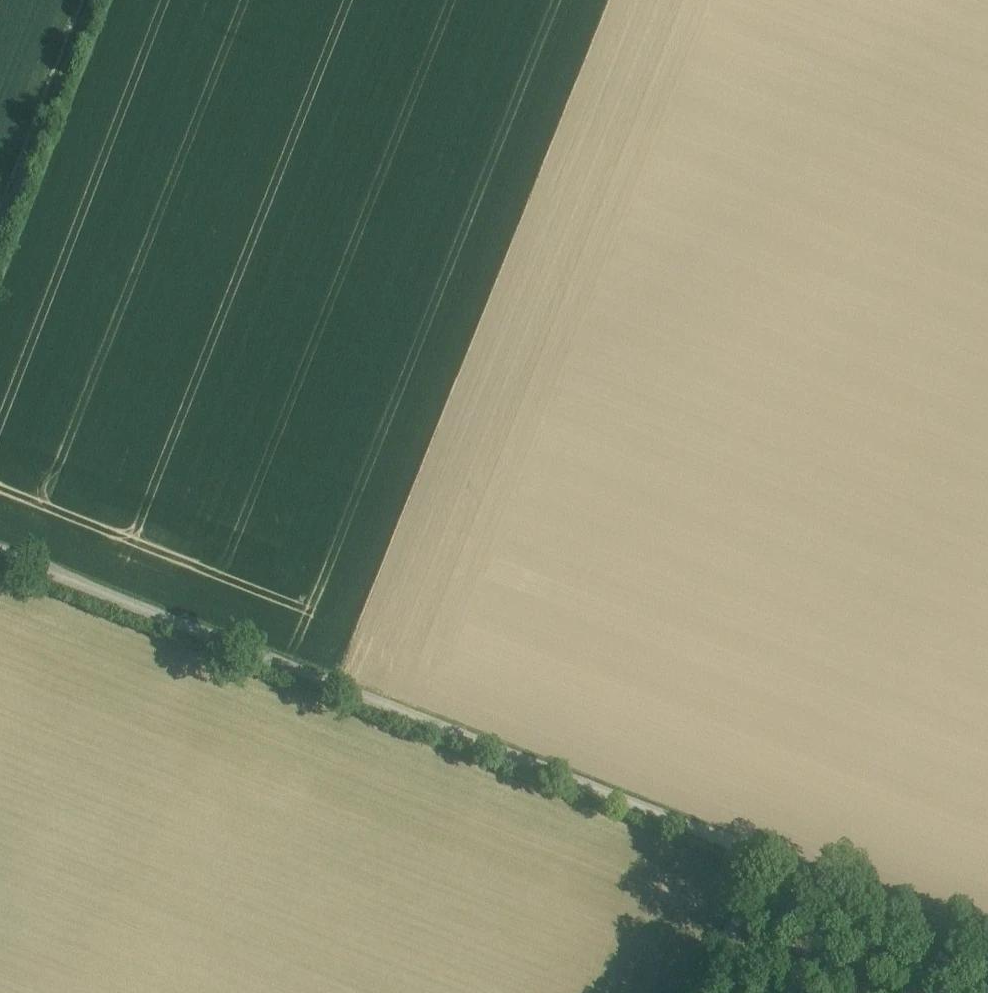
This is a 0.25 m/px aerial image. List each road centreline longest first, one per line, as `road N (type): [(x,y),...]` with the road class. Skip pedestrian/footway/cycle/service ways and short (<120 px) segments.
road 1 (track): [(987,938),(0,548)]
road 2 (track): [(707,992),(763,847)]

